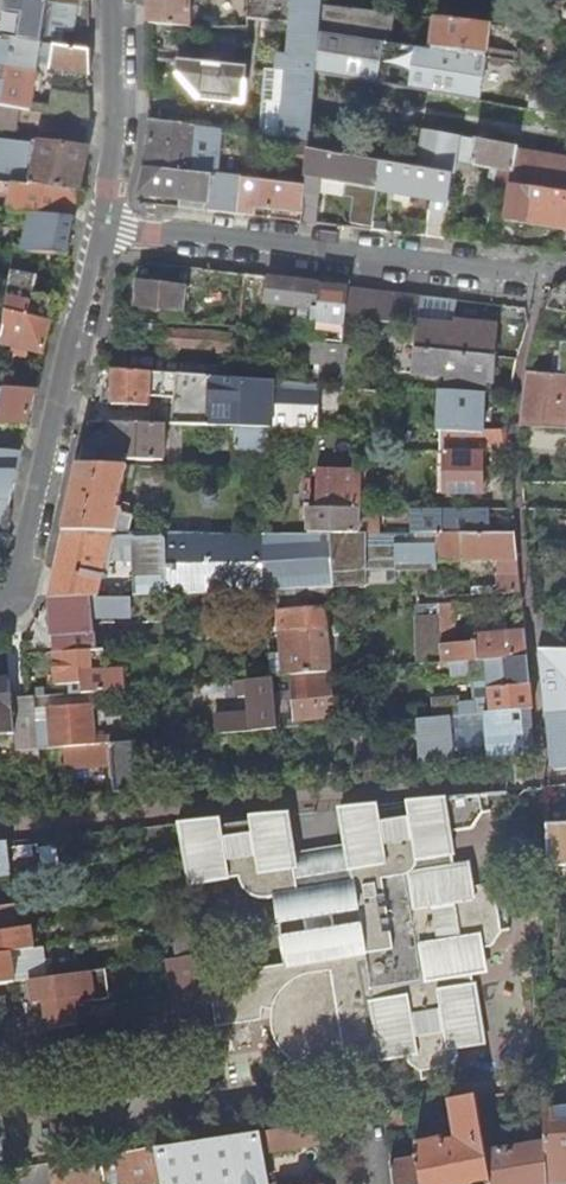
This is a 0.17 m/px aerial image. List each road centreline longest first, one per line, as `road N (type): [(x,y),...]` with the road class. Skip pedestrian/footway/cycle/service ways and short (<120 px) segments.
road 1 (residential): [(97,232),(547,284)]
road 2 (residential): [(97,232),(15,593),(0,599)]
road 3 (residential): [(111,0),(115,149),(97,232)]

